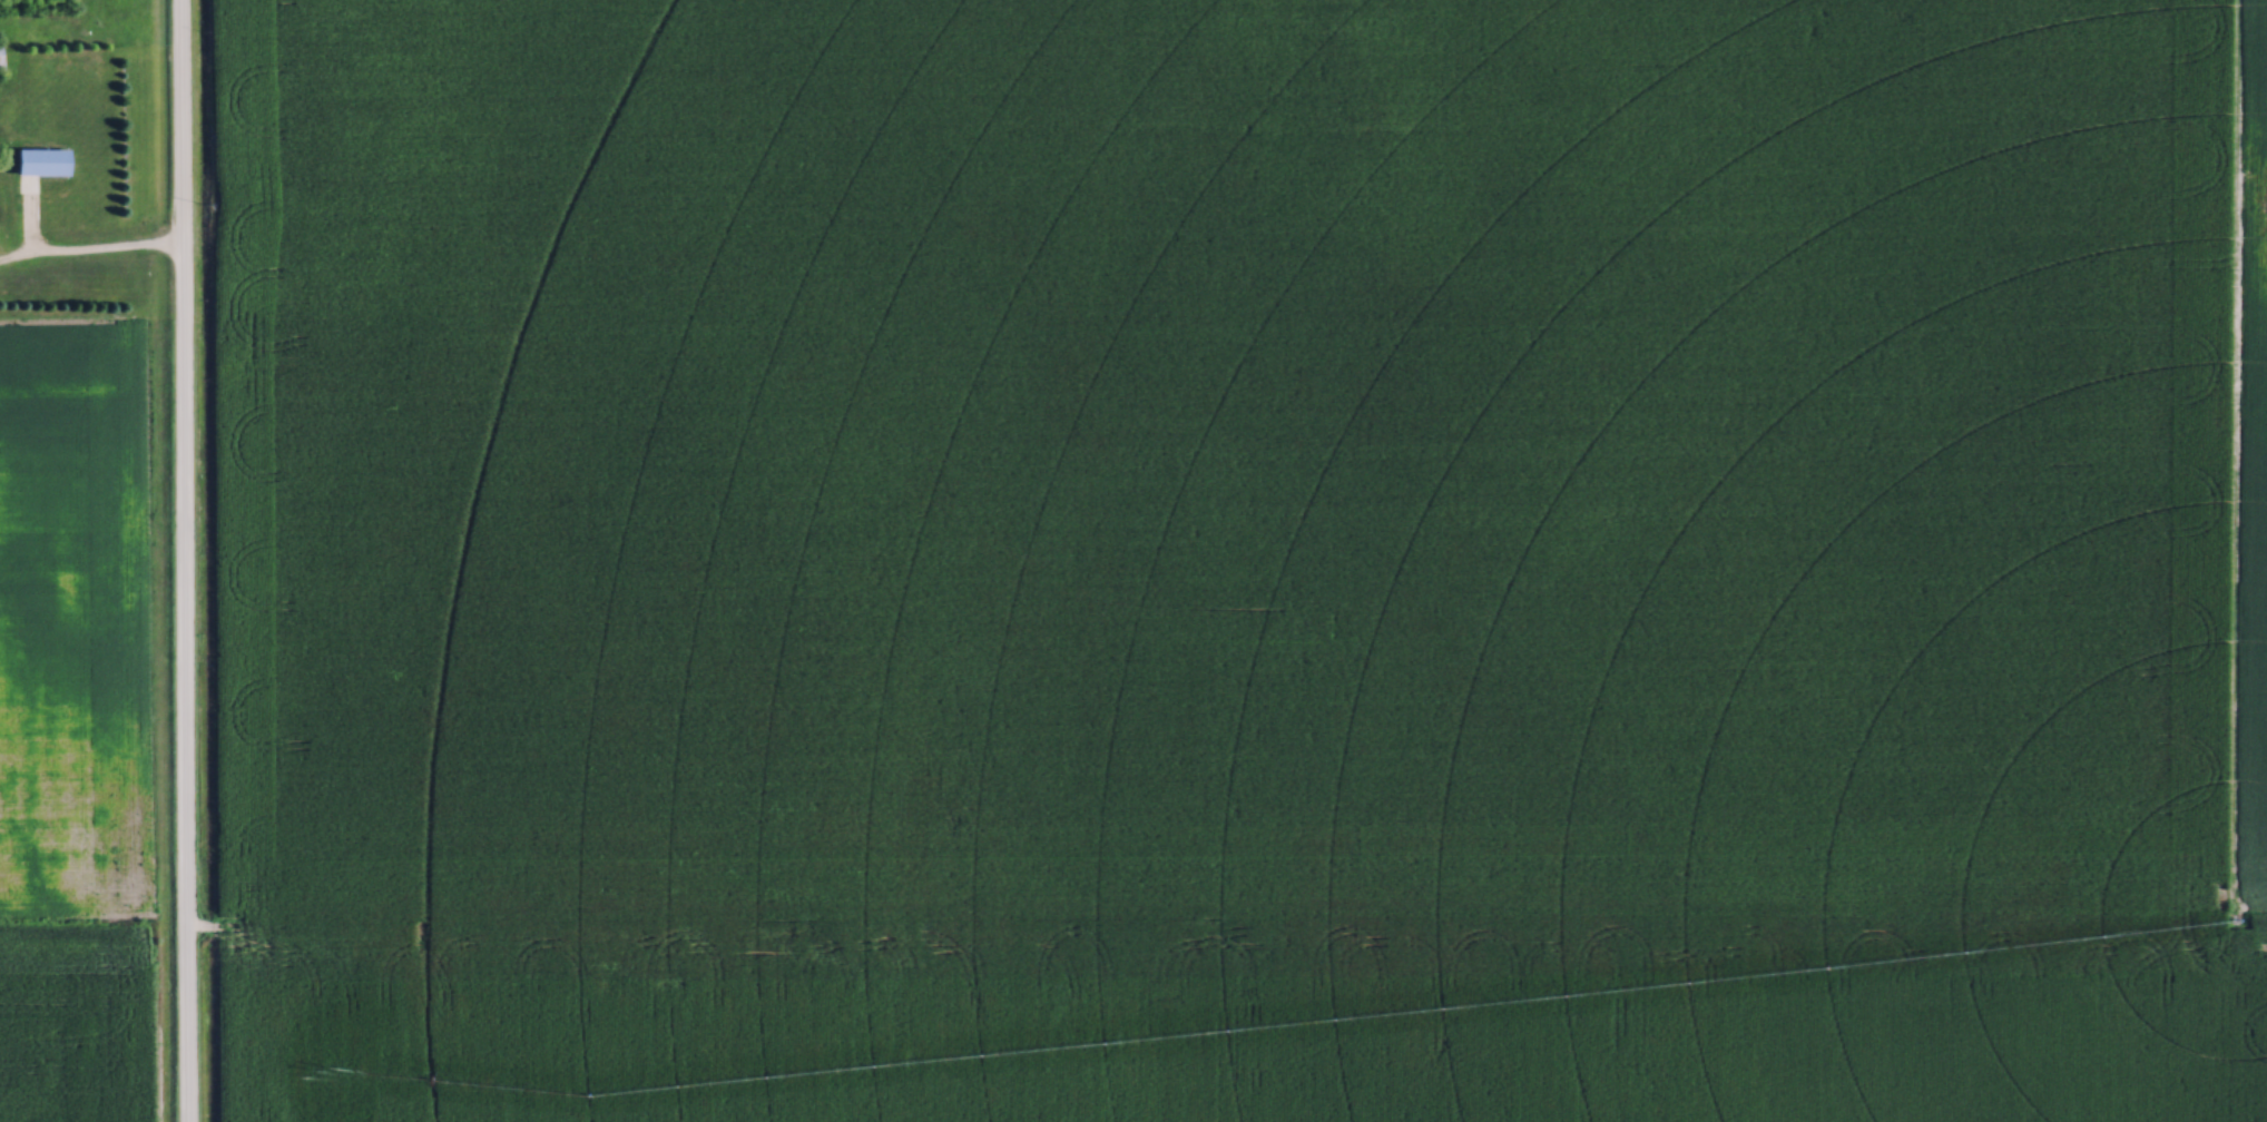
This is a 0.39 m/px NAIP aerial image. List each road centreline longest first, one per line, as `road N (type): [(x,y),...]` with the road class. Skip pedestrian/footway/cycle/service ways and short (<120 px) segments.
road 1 (residential): [(188,1121),(182,0)]

